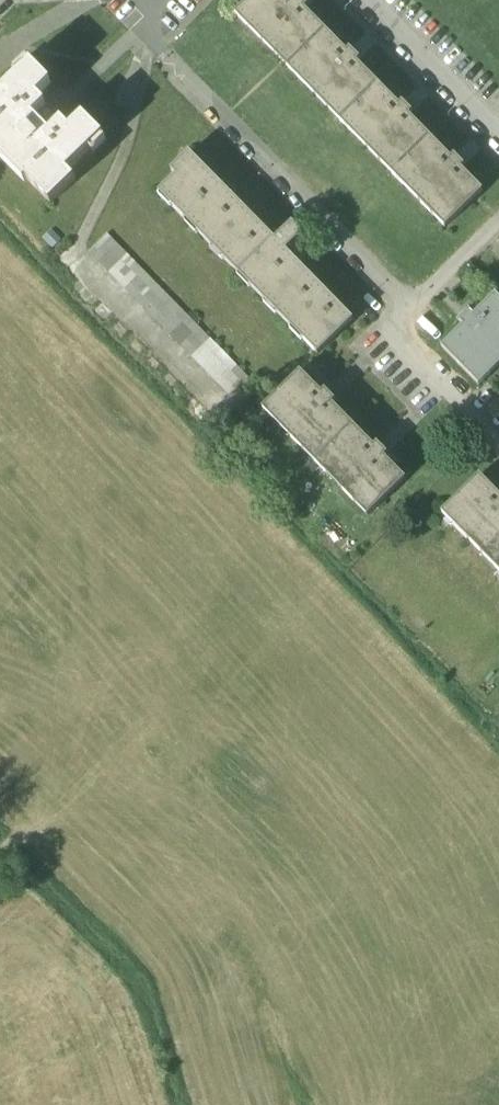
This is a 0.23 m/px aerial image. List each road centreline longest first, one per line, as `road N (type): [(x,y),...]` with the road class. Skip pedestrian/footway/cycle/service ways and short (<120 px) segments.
road 1 (residential): [(150,0),(143,25),(428,321)]
road 2 (residential): [(366,0),(498,140)]
road 3 (residential): [(498,441),(399,346),(428,321)]

